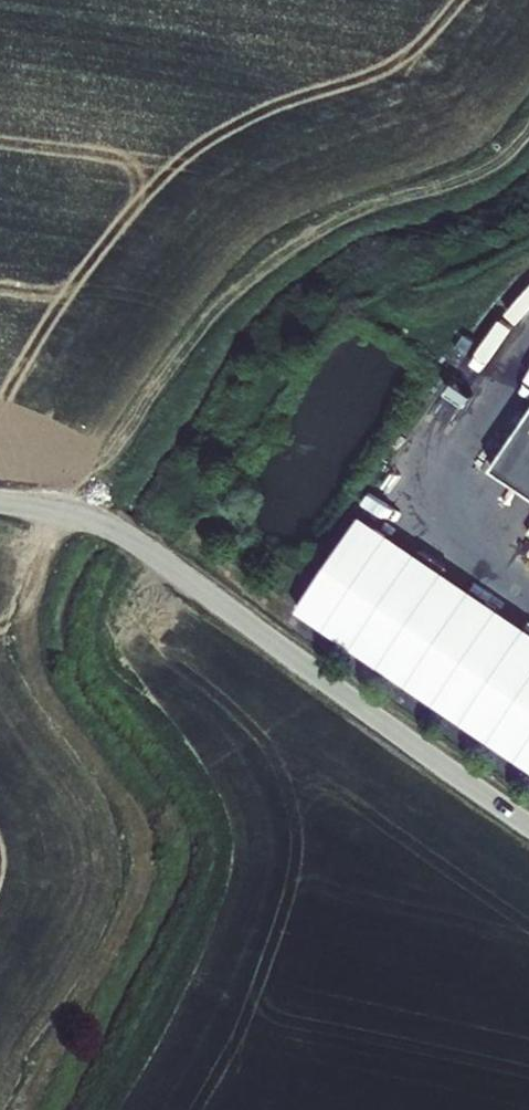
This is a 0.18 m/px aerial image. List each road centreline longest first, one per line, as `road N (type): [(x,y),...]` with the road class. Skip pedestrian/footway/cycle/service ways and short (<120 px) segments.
road 1 (track): [(22,1109),(126,910),(137,865),(133,814),(45,693),(29,630),(41,571),(67,514)]
road 2 (unclassified): [(0,504),(86,519),(121,536),(528,826)]
road 3 (track): [(528,145),(450,194),(316,227),(251,279),(197,333),(67,514)]

